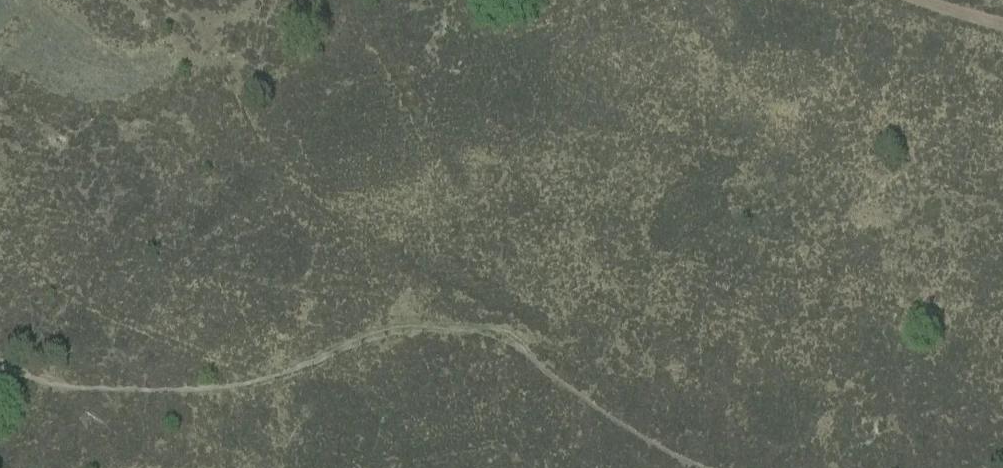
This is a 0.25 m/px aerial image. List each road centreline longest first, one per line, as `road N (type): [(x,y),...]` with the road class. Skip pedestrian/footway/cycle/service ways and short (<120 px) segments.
road 1 (track): [(0,363),(80,397),(230,391),(376,340),(510,338),(654,448),(724,467)]

